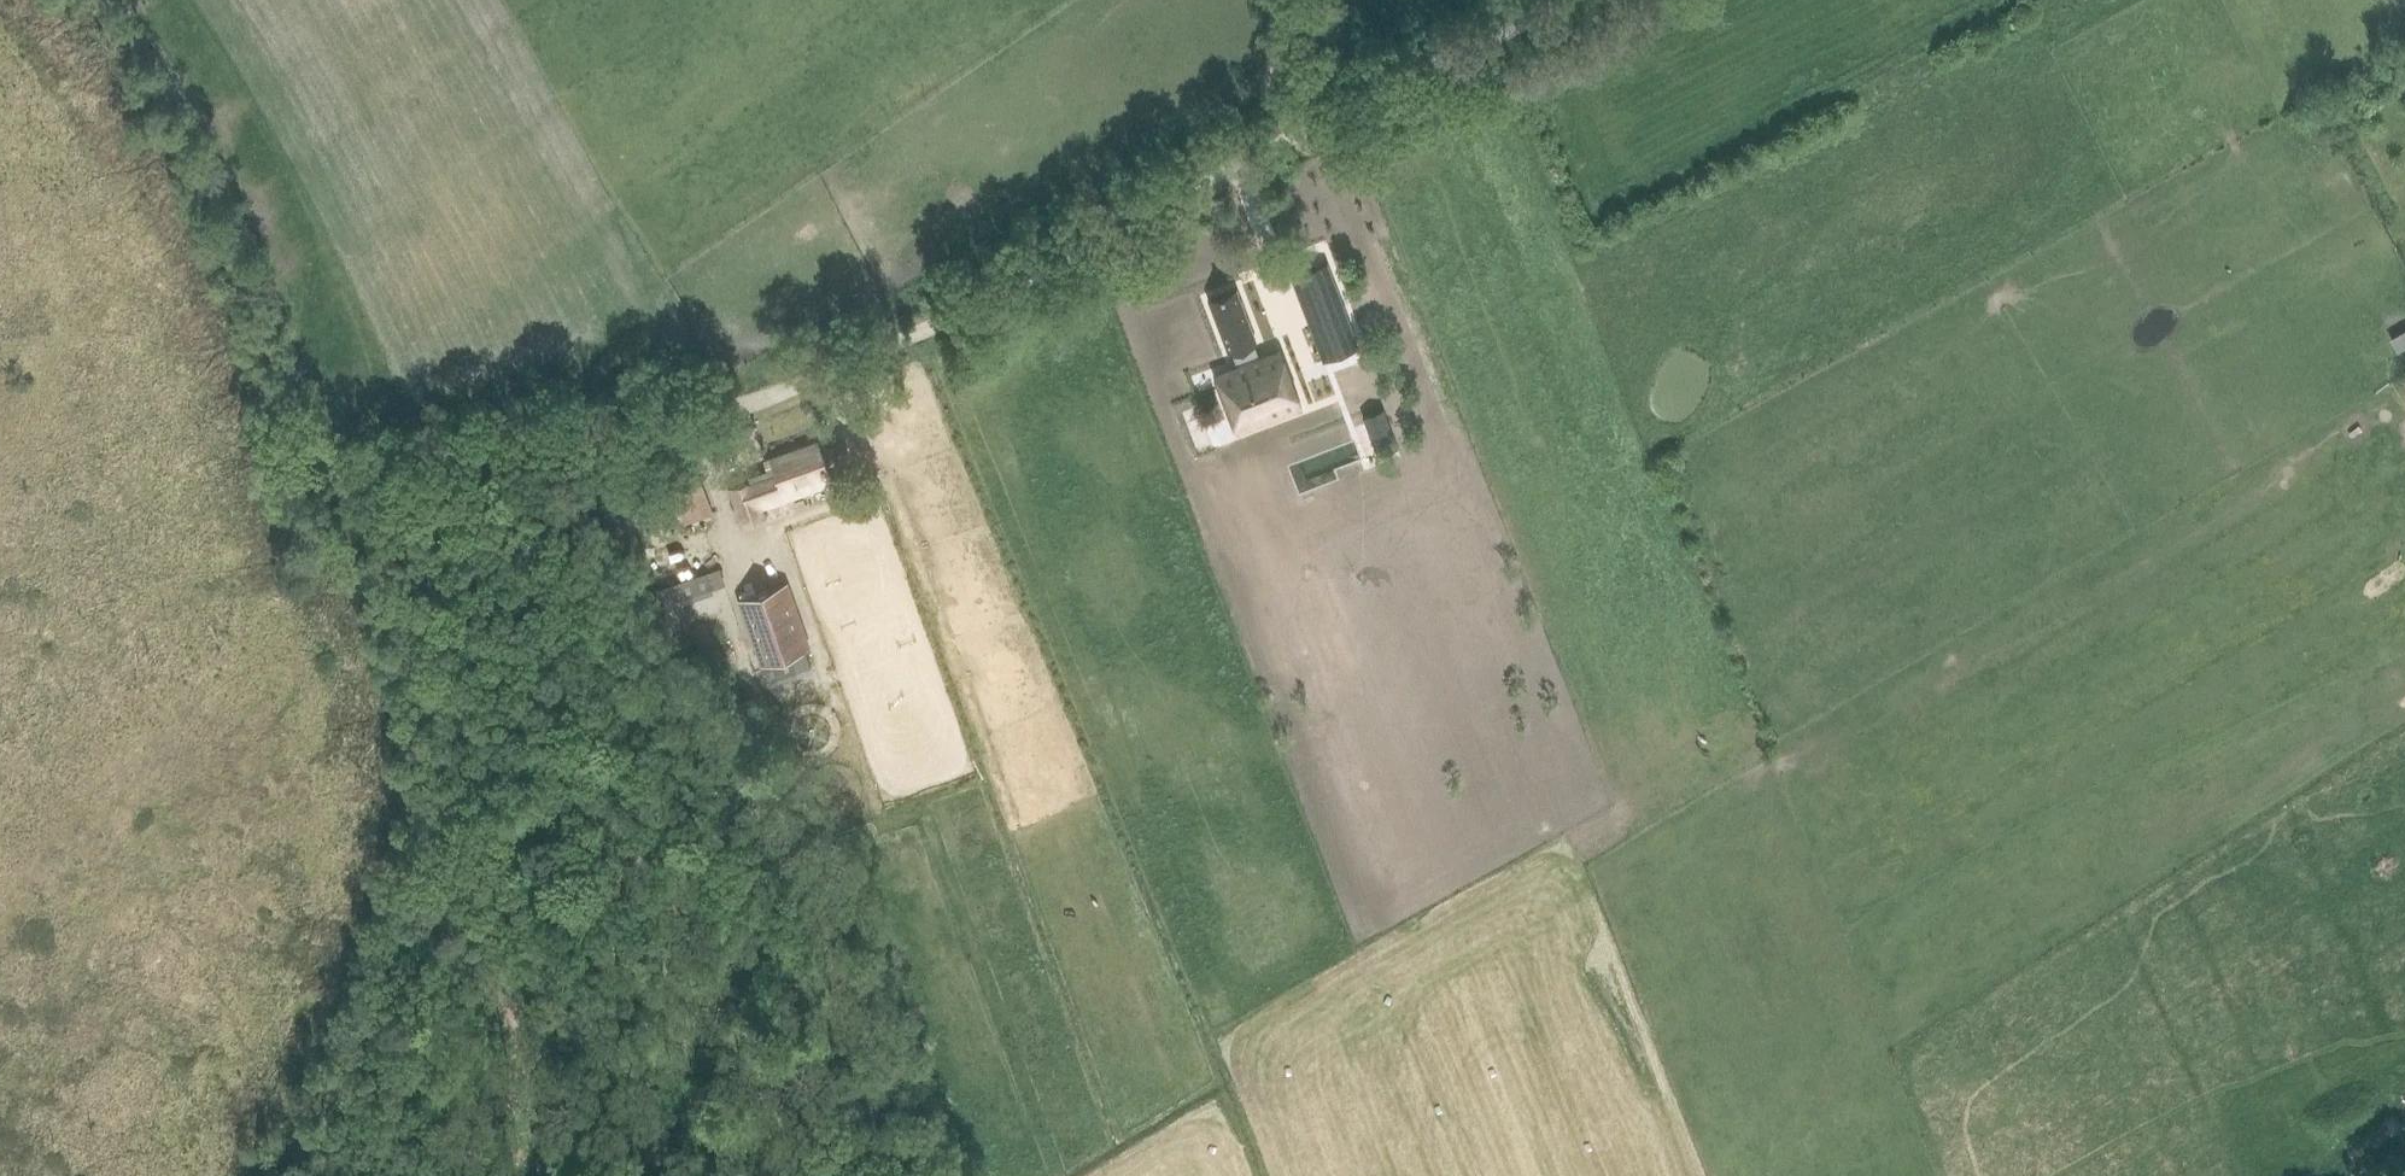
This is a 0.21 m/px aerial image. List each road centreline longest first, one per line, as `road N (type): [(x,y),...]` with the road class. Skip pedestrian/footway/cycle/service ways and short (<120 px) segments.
road 1 (track): [(436,499),(449,478),(498,447),(783,396),(848,371),(1281,144),(1281,0)]
road 2 (track): [(281,1175),(362,1034),(403,898),(436,499)]
road 3 (unclassified): [(1281,144),(1578,0)]

